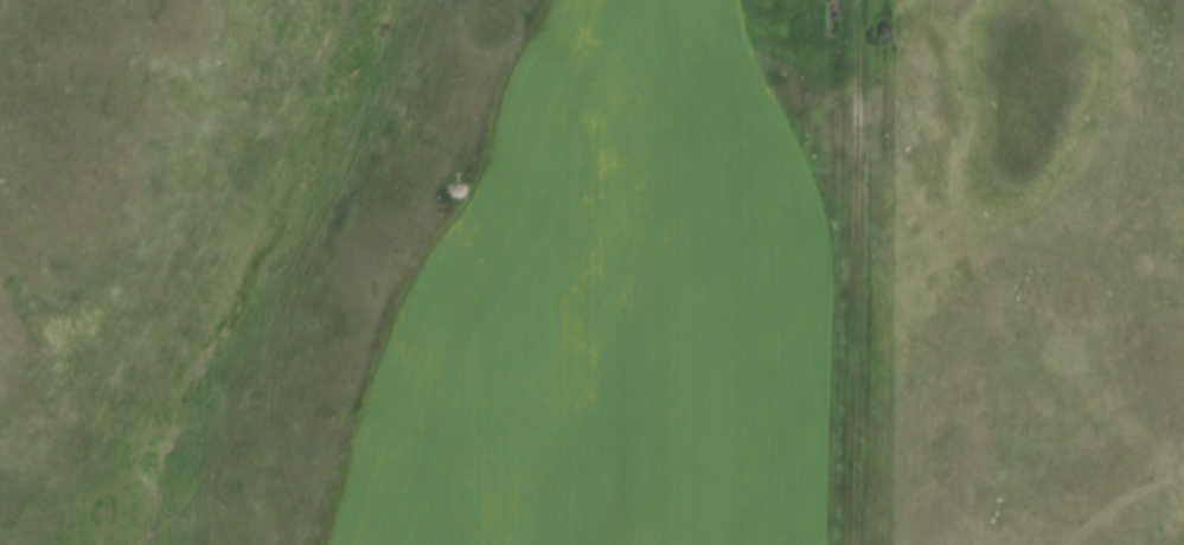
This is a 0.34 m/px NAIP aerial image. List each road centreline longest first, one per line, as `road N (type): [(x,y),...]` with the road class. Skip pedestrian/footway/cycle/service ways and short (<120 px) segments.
road 1 (track): [(852,544),(855,239),(870,0)]

